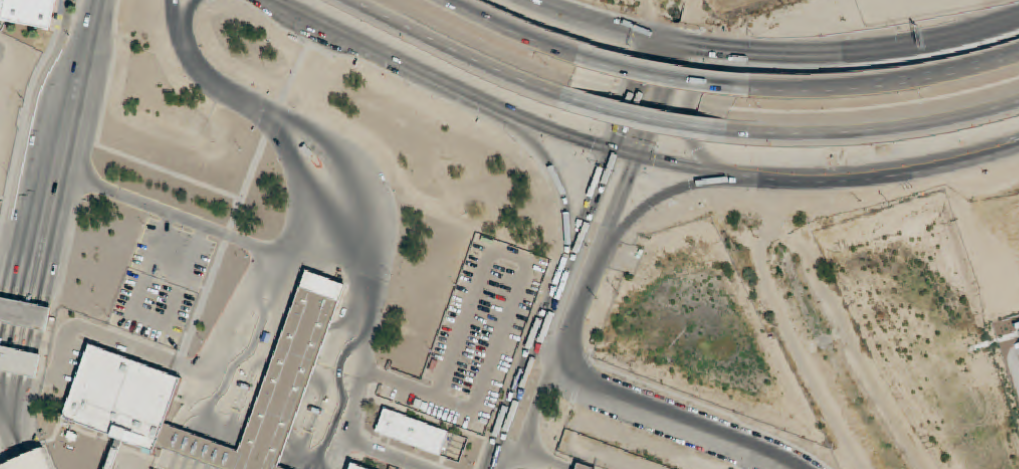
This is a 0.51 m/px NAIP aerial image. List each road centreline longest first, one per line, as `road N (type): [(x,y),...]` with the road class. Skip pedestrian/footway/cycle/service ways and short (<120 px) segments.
road 1 (primary): [(1018,18),(905,47),(814,56),(667,43),(531,0)]
road 2 (primary): [(279,0),(539,126),(736,177)]
road 3 (primary): [(214,442),(210,410),(252,348),(299,230),(305,189),(293,152),(273,126),(208,79),(185,45)]
road 4 (primary): [(314,468),(343,405),(340,371),(359,293),(359,213),(349,174),(326,142),(254,109)]
road 5 (primary): [(625,154),(608,165),(498,444)]
road 6 (primary): [(523,452),(631,170),(625,154)]
road 7 (primary): [(101,0),(28,304)]
road 8 (primary): [(736,177),(853,178),(1018,145)]
road 9 (motorway): [(743,135),(860,135),(1018,105)]
road 10 (motorway): [(1018,54),(884,85),(759,88)]
road 11 (motorway): [(350,0),(557,96)]
road 12 (motorway): [(557,96),(743,135)]
road 13 (motorway): [(759,88),(585,57)]
road 14 (primary): [(732,52),(710,63),(684,121),(702,156),(736,177)]
road 15 (primary): [(598,251),(665,196),(736,177)]
road 16 (primary): [(511,113),(557,179),(571,253)]
road 17 (motorway): [(585,57),(453,0)]

